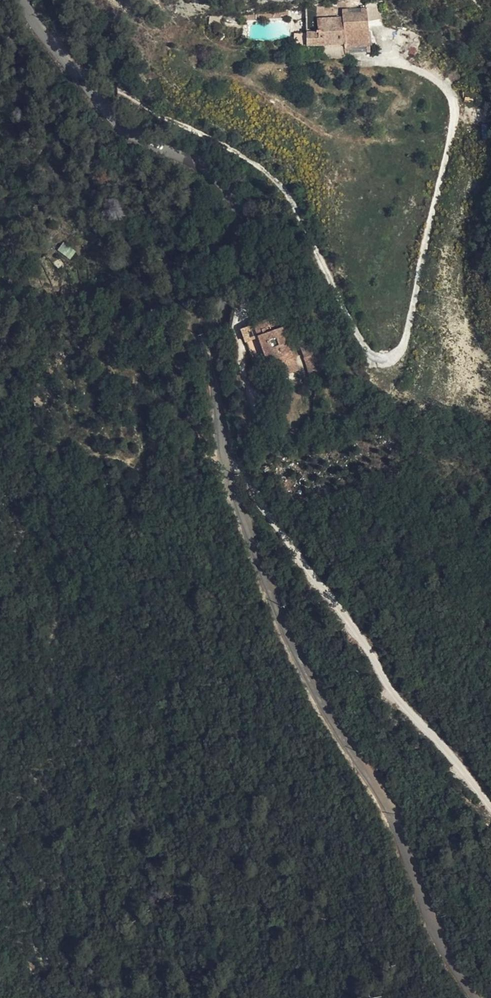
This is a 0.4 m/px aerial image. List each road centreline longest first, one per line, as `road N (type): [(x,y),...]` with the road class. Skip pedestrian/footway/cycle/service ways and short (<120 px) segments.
road 1 (residential): [(476,997),(436,934),(387,807),(322,709),(225,464),(215,351),(237,212),(226,189),(82,84),(24,0)]
road 2 (track): [(82,84),(99,83),(258,164),(290,195),(361,349),(386,361),(403,344),(457,115),(448,89),(406,61)]
road 3 (track): [(225,464),(242,470),(391,692),(490,806)]

